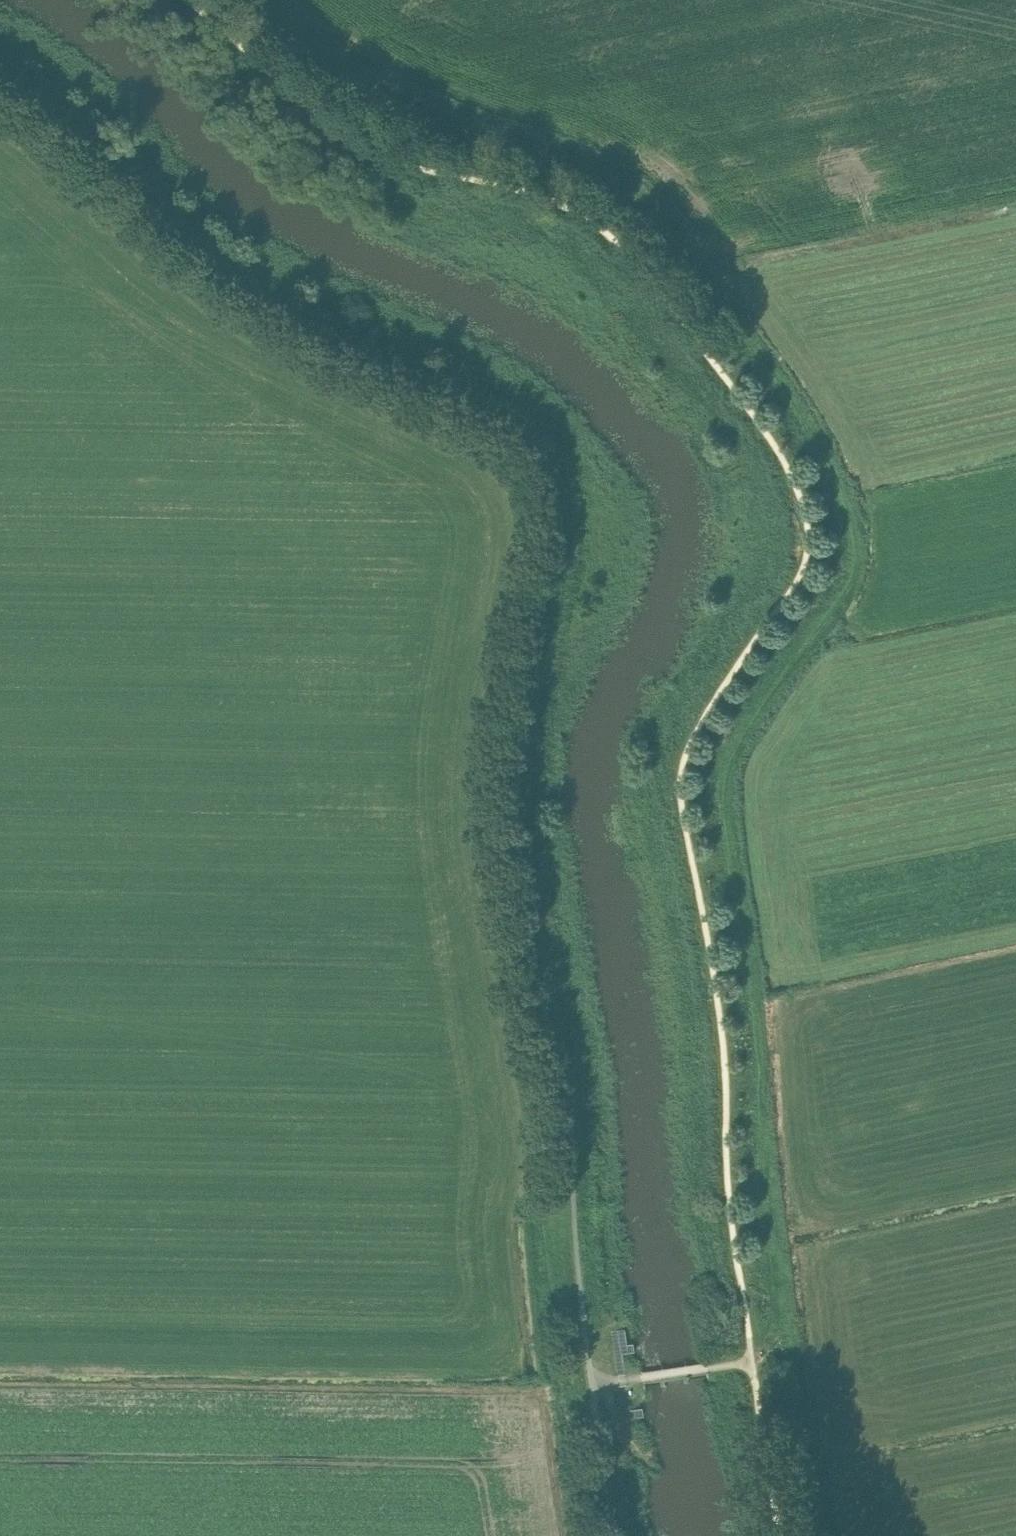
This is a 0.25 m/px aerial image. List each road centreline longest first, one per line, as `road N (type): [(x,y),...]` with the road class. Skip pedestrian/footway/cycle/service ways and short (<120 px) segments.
road 1 (track): [(612,1535),(590,1385)]

